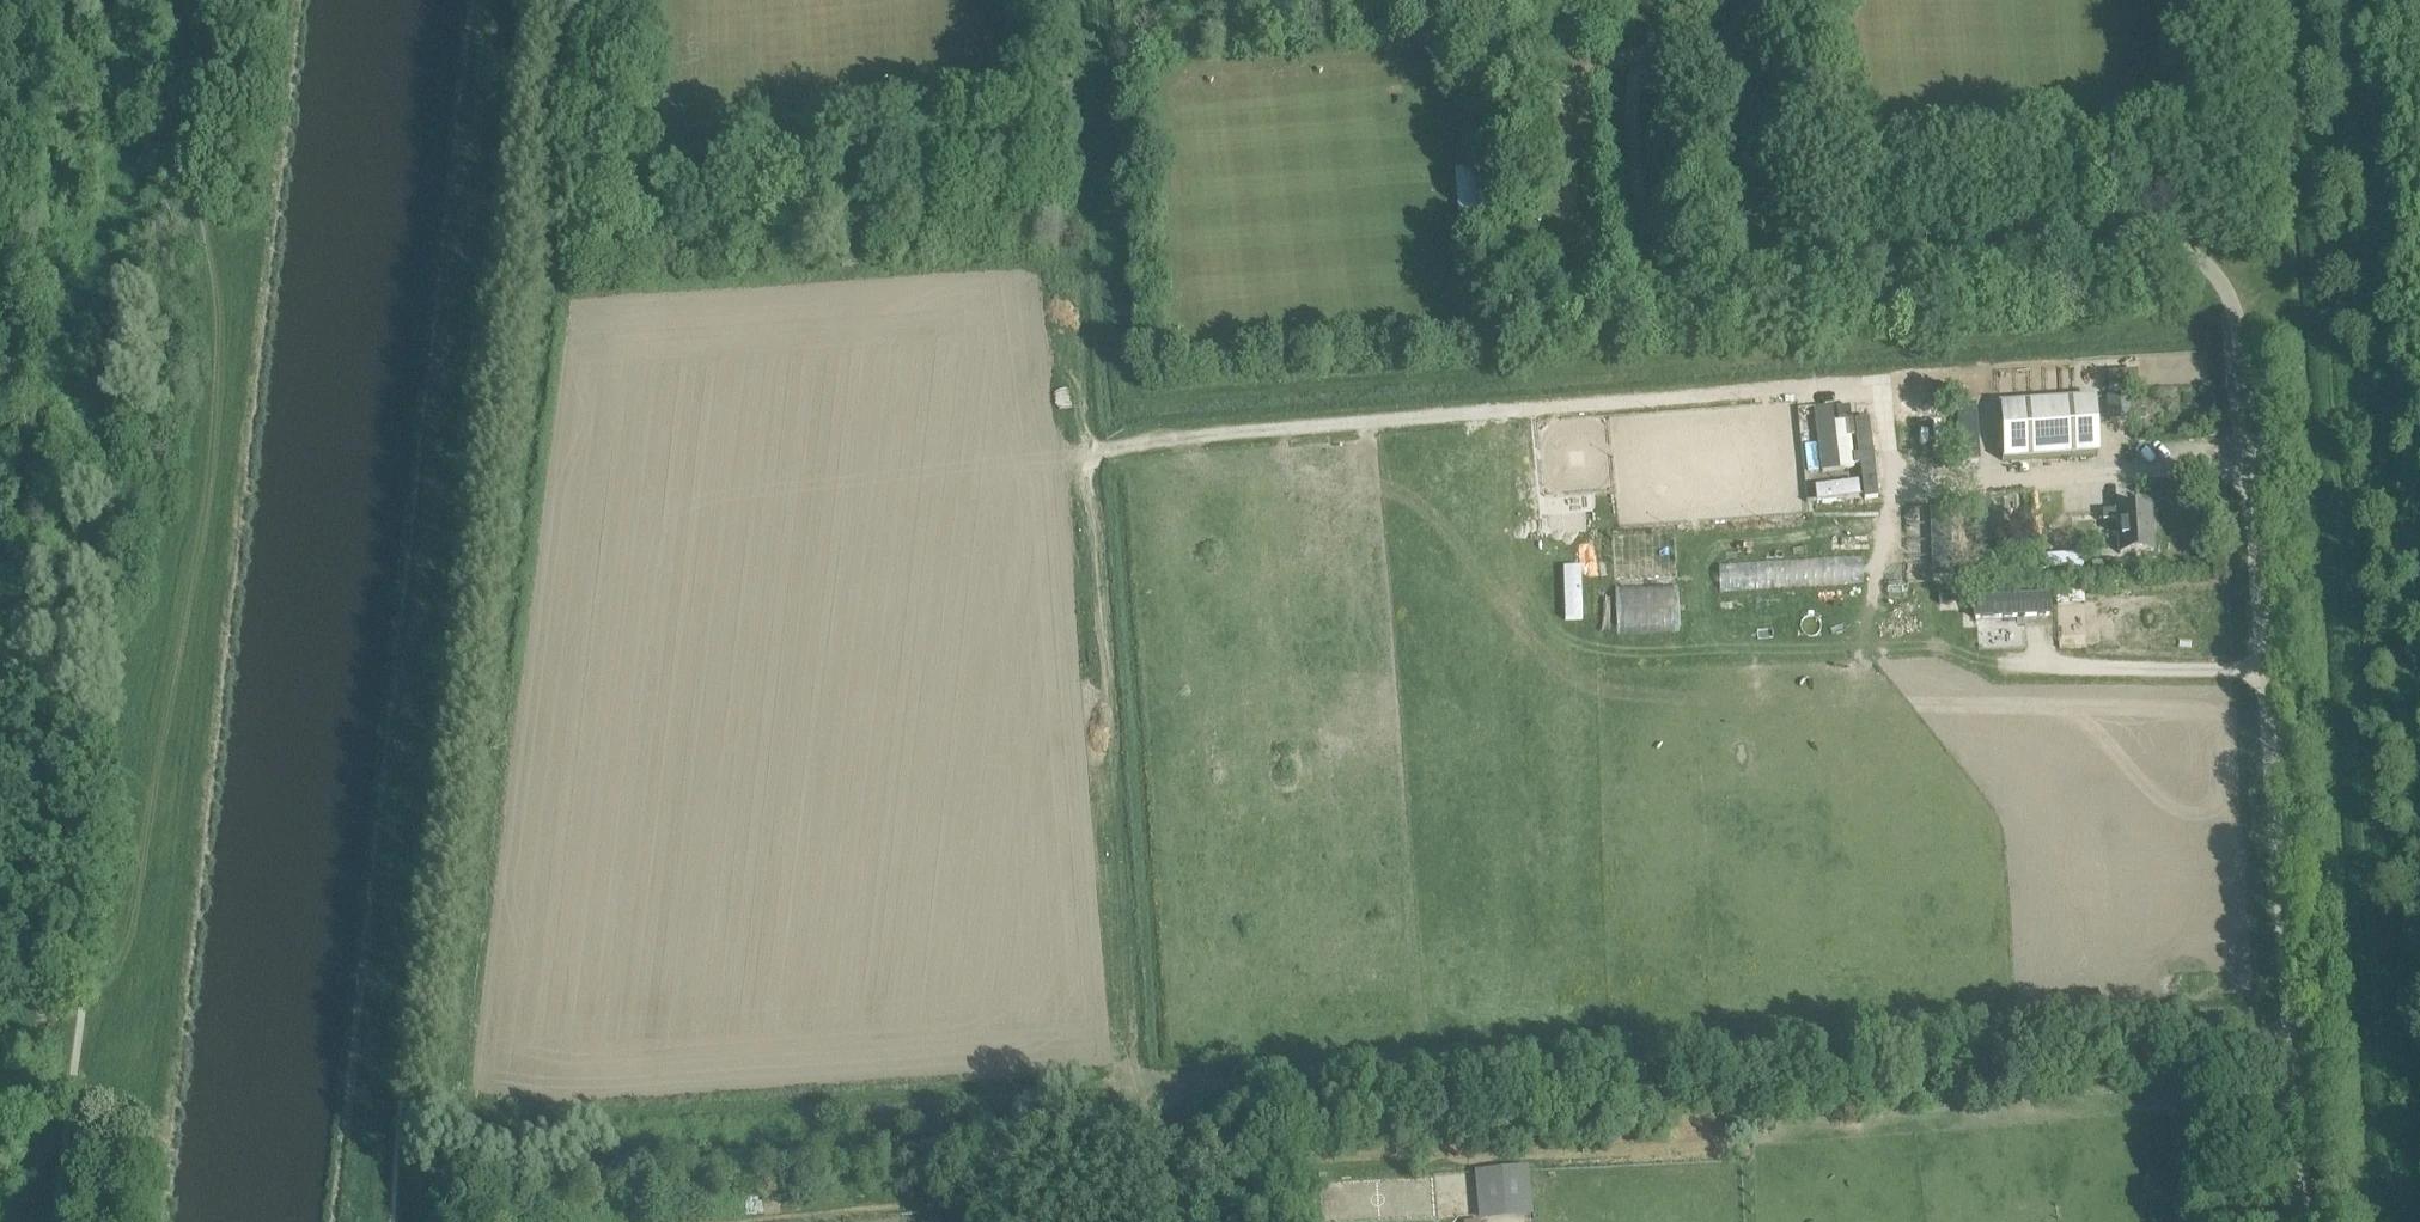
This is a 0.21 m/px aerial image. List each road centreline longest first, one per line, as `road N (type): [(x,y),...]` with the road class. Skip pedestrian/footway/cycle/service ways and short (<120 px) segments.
road 1 (unclassified): [(2293,1221),(2225,296),(2210,259),(2170,240),(1817,269),(1774,243),(1758,192),(1741,0)]

